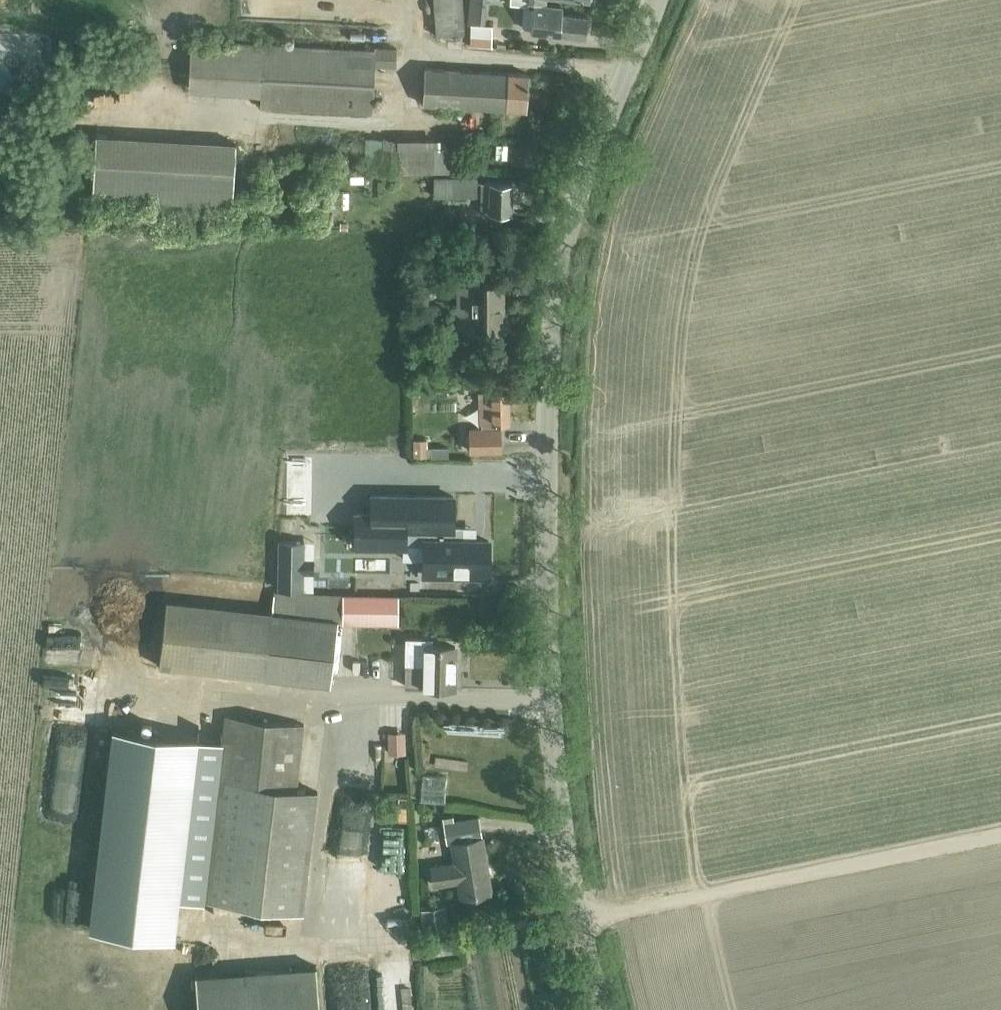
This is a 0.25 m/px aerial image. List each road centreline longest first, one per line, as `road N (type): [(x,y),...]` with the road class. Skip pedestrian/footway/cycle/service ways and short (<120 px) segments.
road 1 (unclassified): [(606,1009),(581,917),(550,703),(547,469),(561,246),(602,111),(652,0)]
road 2 (track): [(581,917),(1000,834)]

